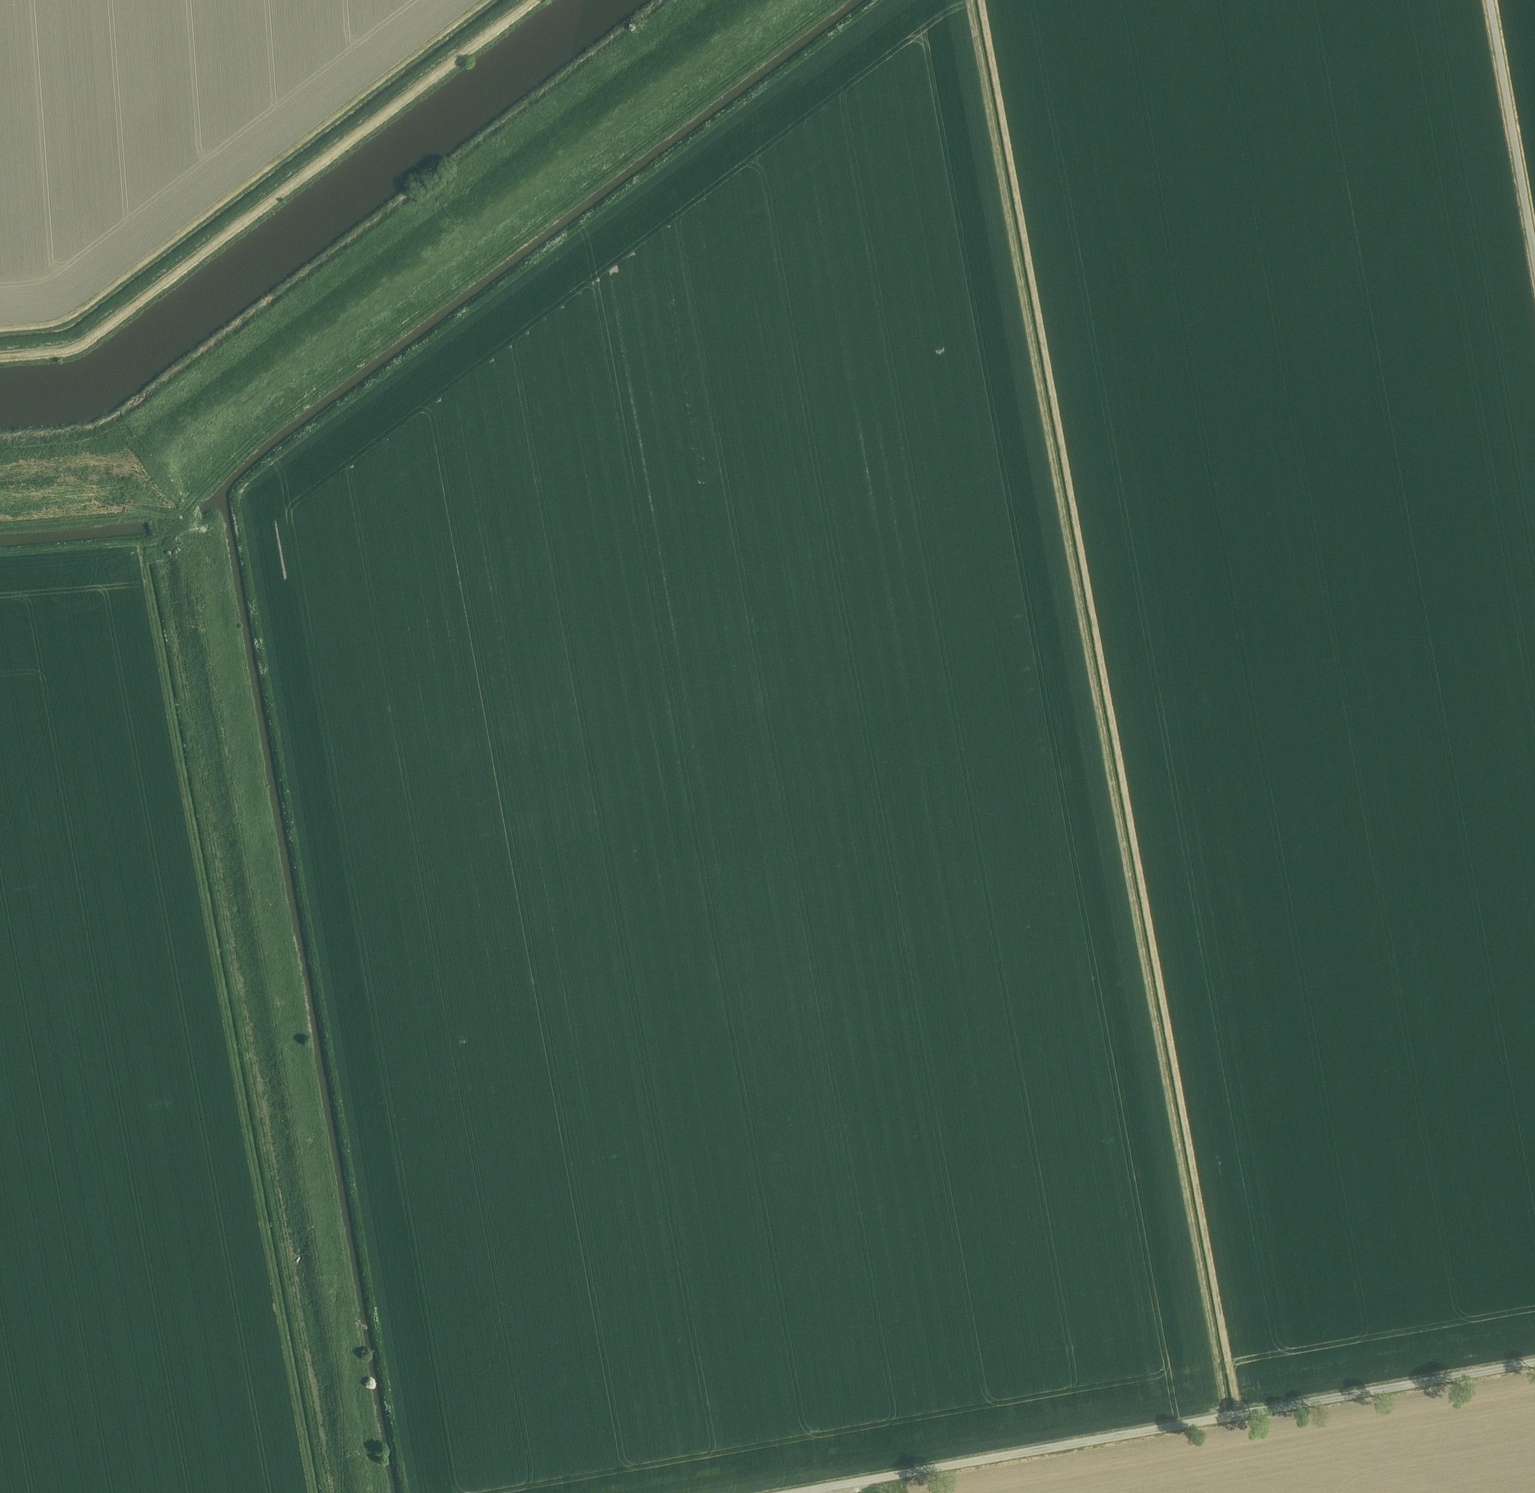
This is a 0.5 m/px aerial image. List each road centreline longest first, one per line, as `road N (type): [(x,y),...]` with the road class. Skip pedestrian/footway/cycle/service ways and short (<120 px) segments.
road 1 (unclassified): [(794,1492),(1534,1362)]
road 2 (unclassified): [(1534,259),(1490,0)]

